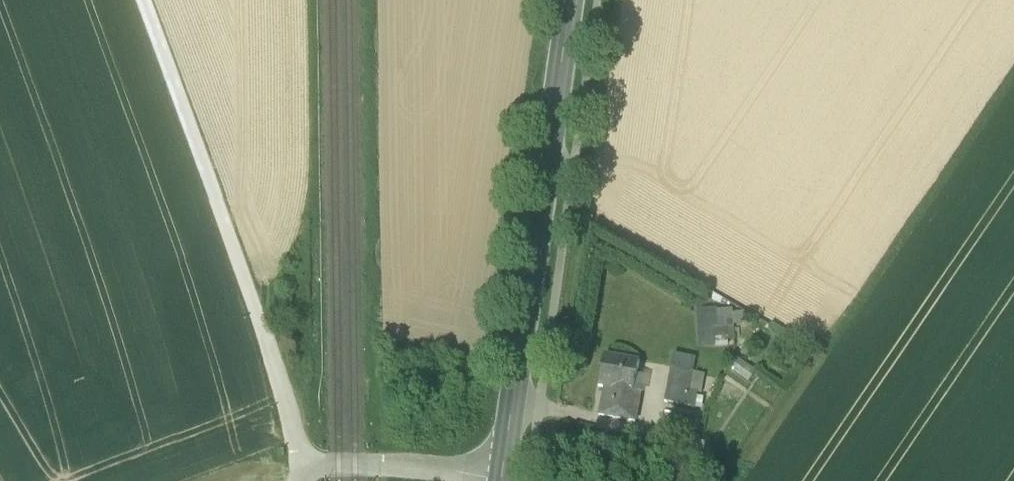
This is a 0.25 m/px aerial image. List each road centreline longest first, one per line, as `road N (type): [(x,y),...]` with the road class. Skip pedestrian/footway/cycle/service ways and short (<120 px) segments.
road 1 (track): [(143,0),(309,474)]
road 2 (track): [(1013,67),(730,480)]
road 3 (primary): [(501,480),(571,0)]
road 4 (unclassified): [(304,480),(315,469),(339,466),(499,480)]

